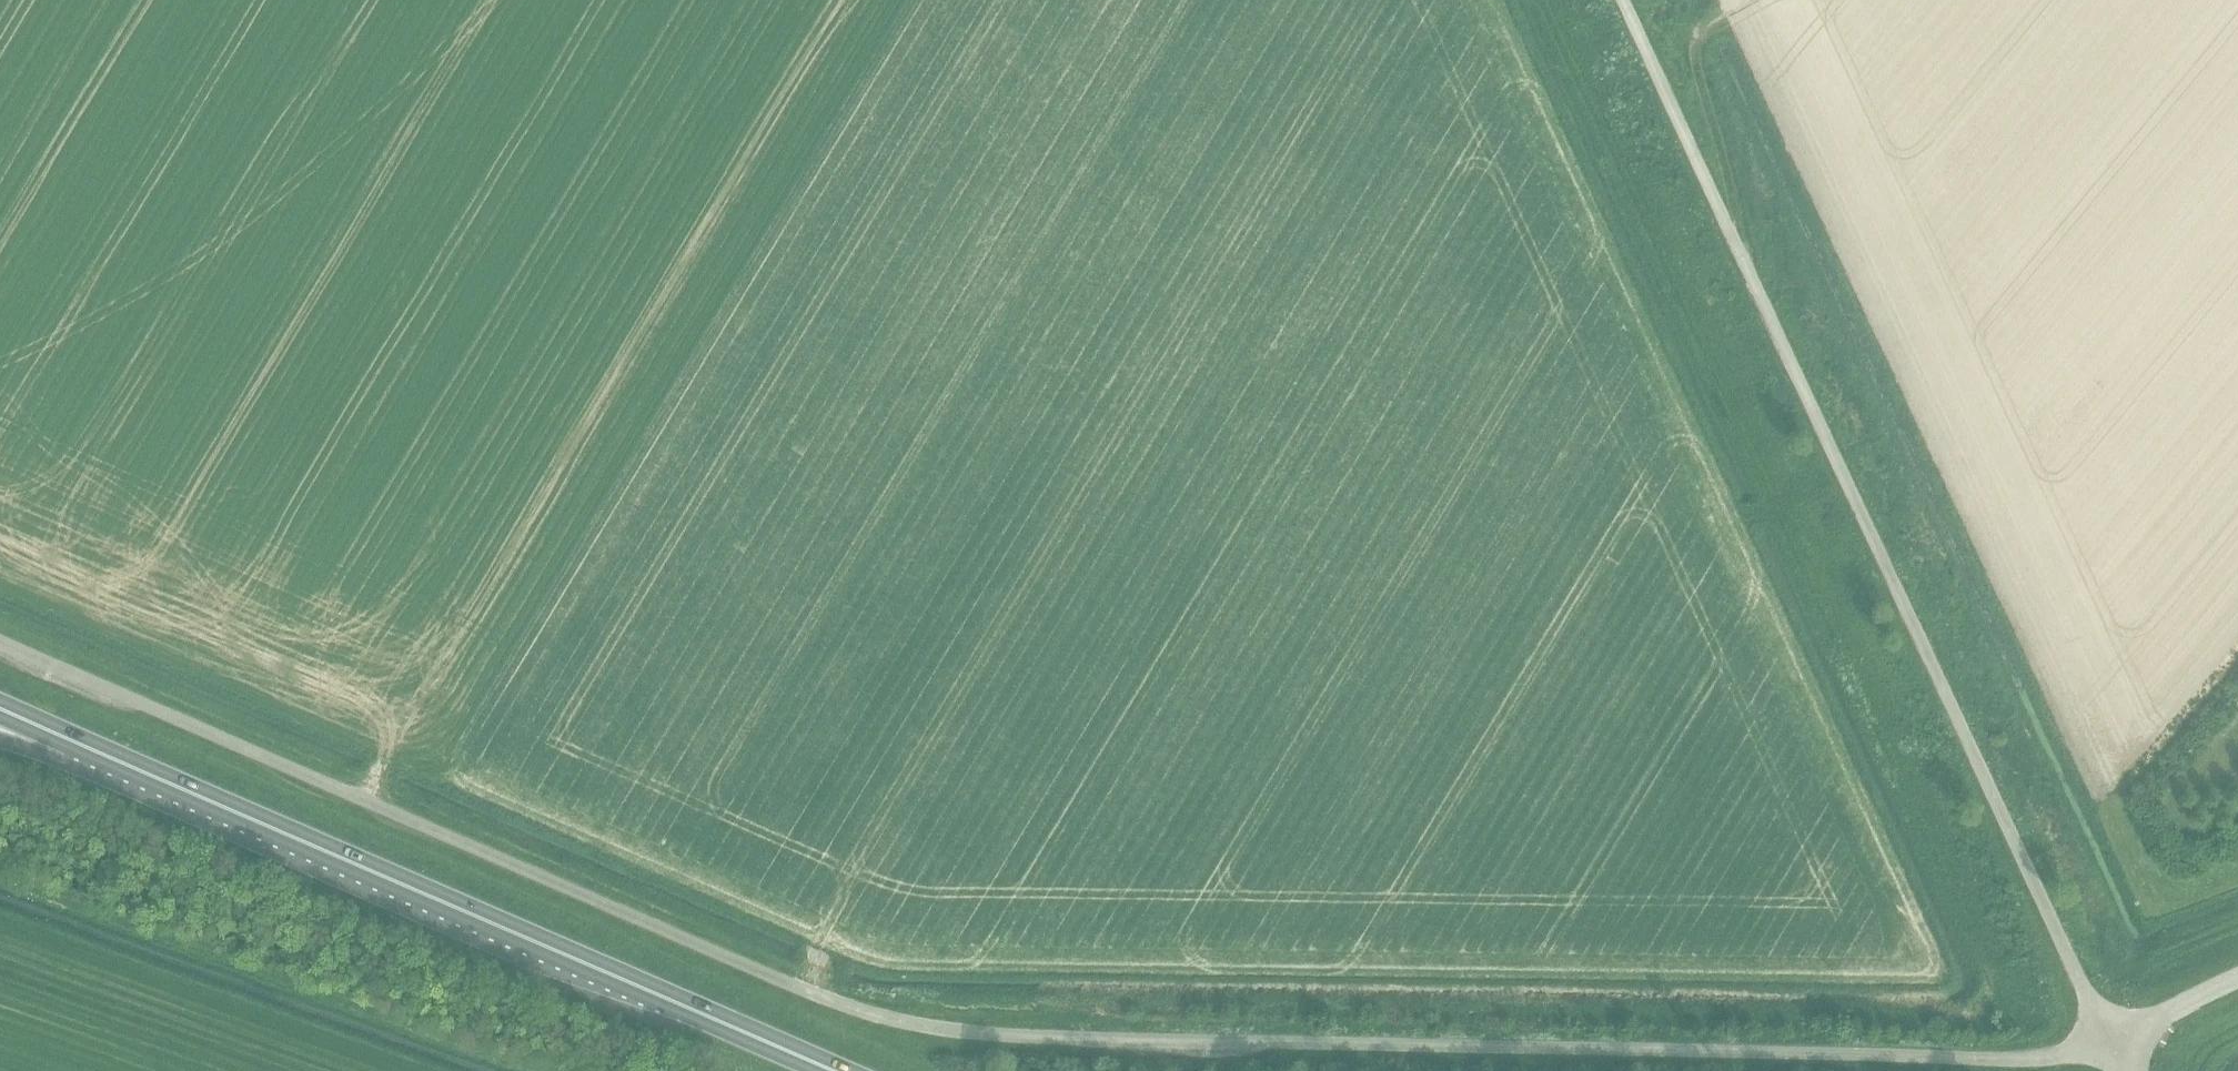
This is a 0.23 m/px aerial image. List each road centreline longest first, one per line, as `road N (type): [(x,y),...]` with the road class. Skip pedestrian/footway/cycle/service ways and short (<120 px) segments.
road 1 (unclassified): [(2113,1041),(2040,1057),(972,1034),(870,1014),(733,962),(0,644)]
road 2 (unclassified): [(2113,1041),(1960,728),(1630,0)]
road 3 (trunk): [(68,741),(831,1070)]
road 4 (unclassified): [(2113,1041),(2237,980)]

